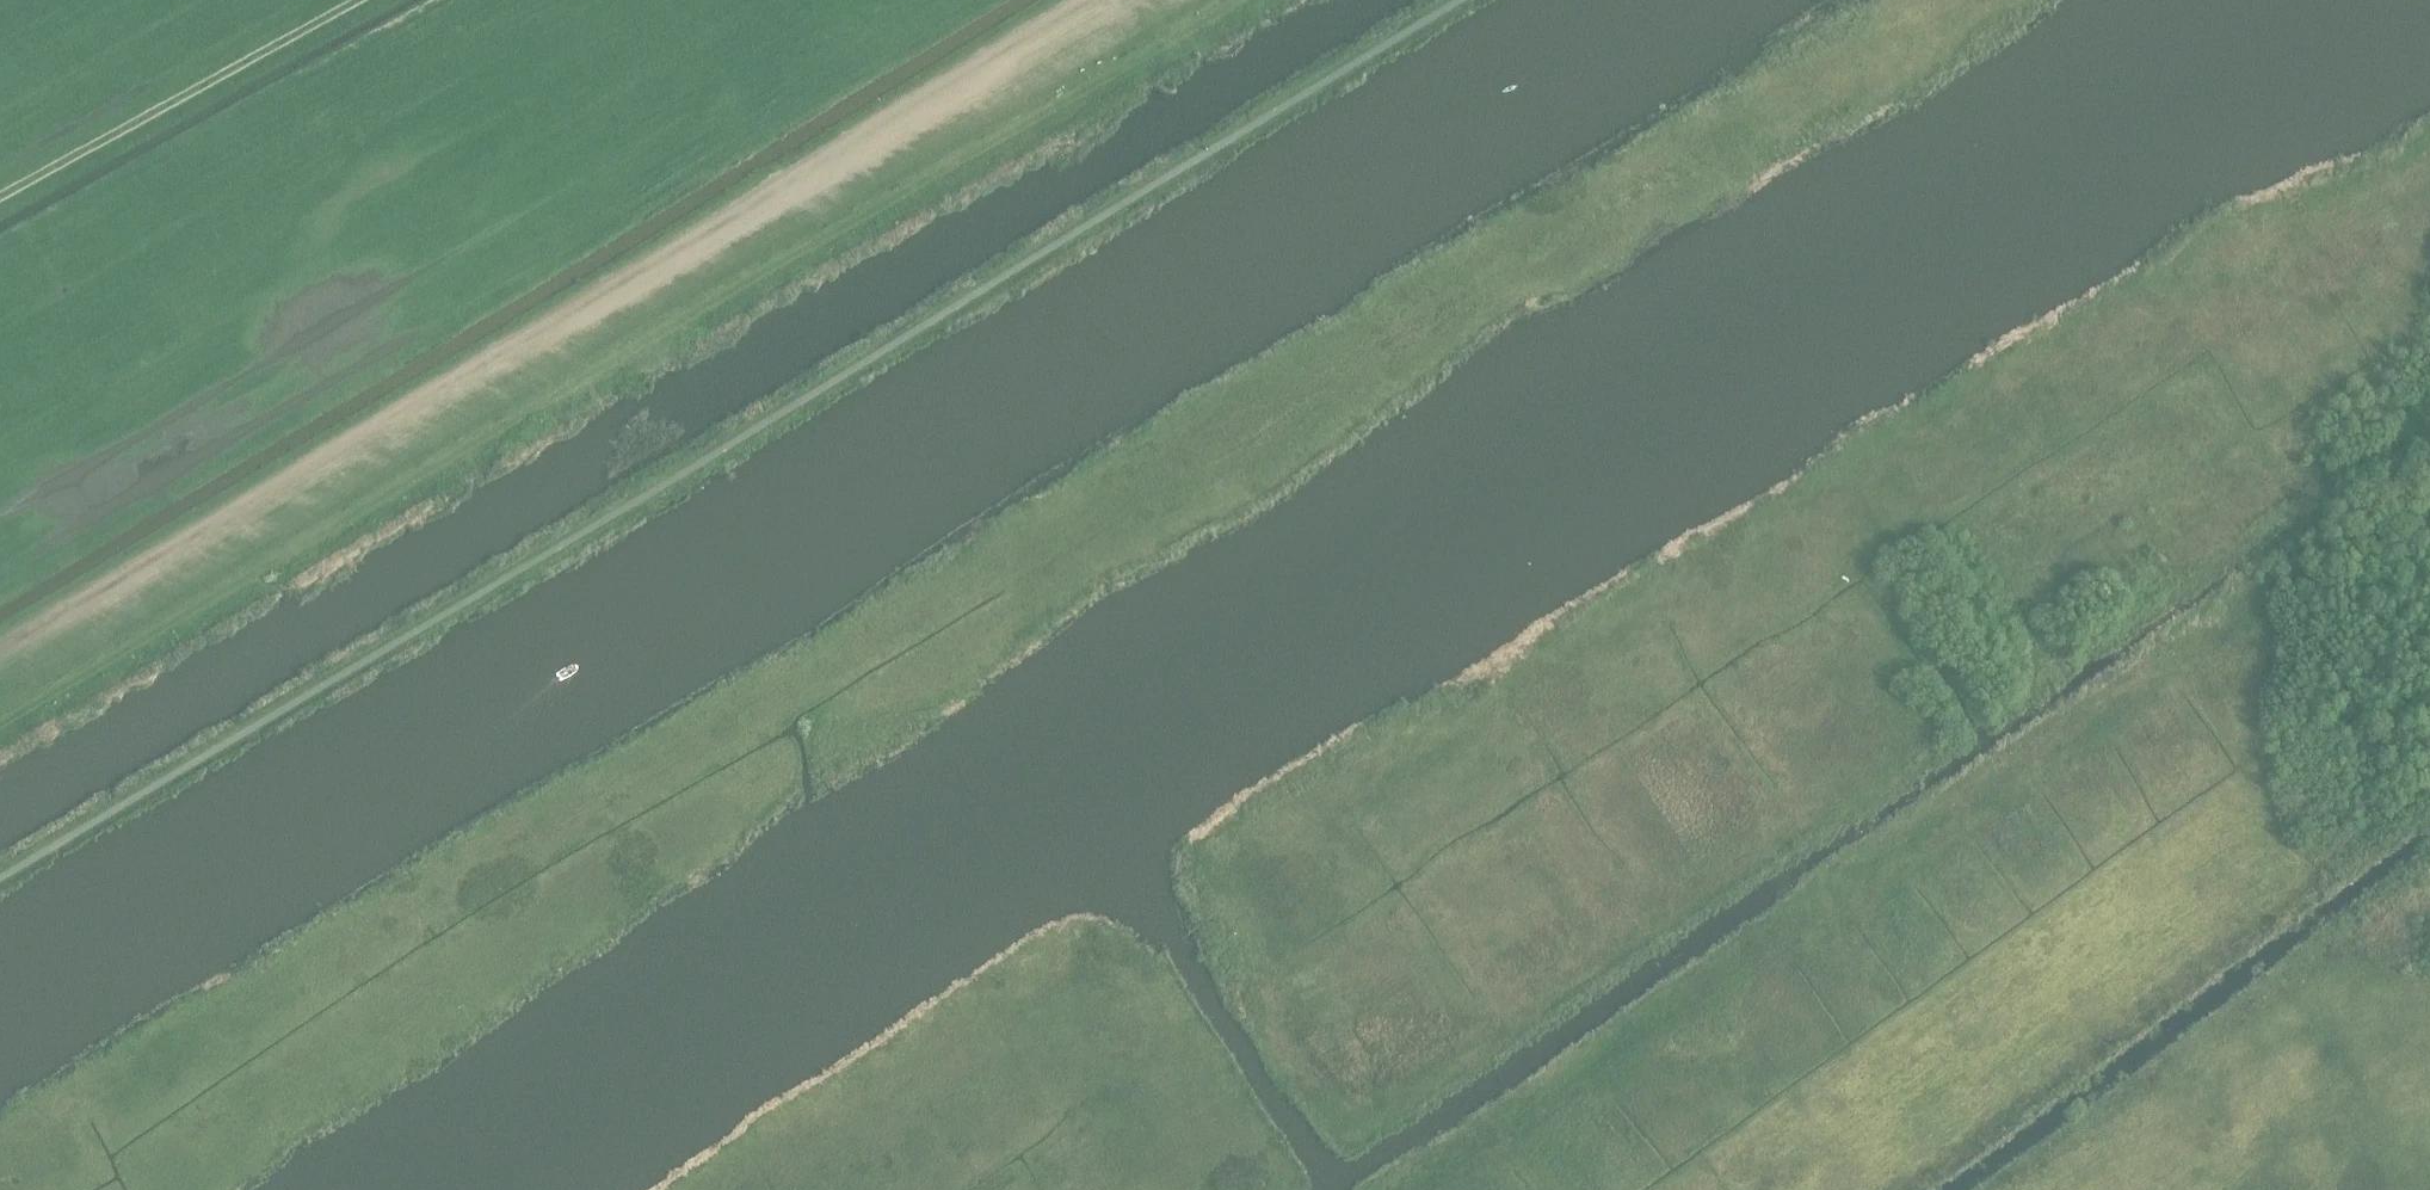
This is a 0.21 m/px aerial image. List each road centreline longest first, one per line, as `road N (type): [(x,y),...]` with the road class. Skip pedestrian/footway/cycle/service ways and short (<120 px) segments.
road 1 (track): [(0,203),(374,0)]

